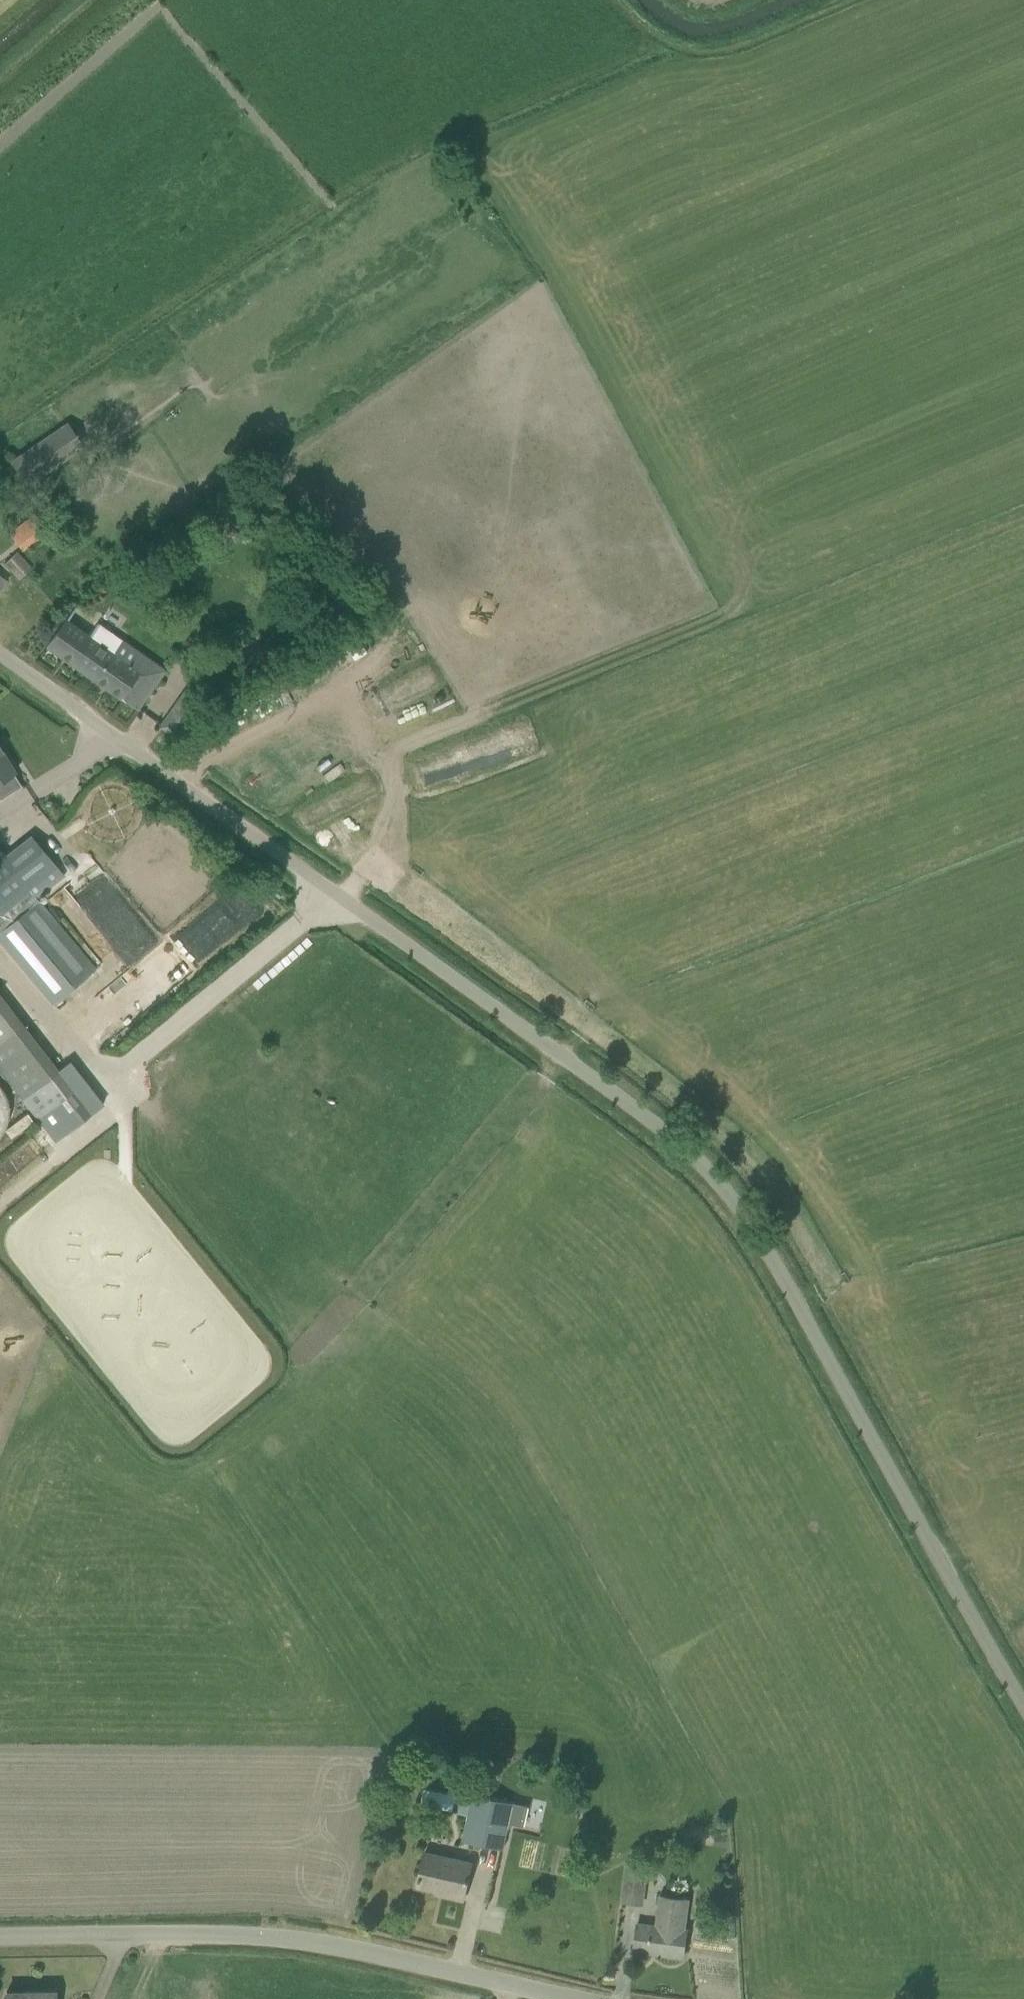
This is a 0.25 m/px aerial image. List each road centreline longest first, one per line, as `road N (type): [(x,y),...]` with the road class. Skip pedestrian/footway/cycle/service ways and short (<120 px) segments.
road 1 (unclassified): [(1023,1694),(757,1230),(708,1168),(0,651)]
road 2 (unclassified): [(608,1998),(256,1923),(0,1928)]
road 3 (track): [(620,0),(647,30),(701,52),(848,0)]

